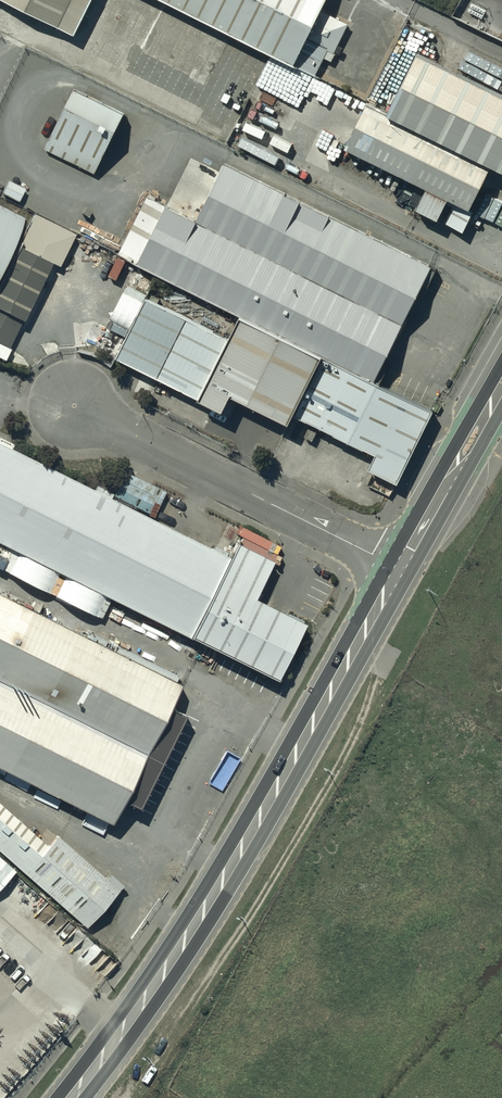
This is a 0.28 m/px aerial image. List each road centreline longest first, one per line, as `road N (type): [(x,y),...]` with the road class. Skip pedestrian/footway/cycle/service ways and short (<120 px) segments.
road 1 (trunk): [(77,1097),(206,938),(405,568)]
road 2 (residential): [(405,568),(62,388)]
road 3 (trunk): [(405,568),(501,390)]

